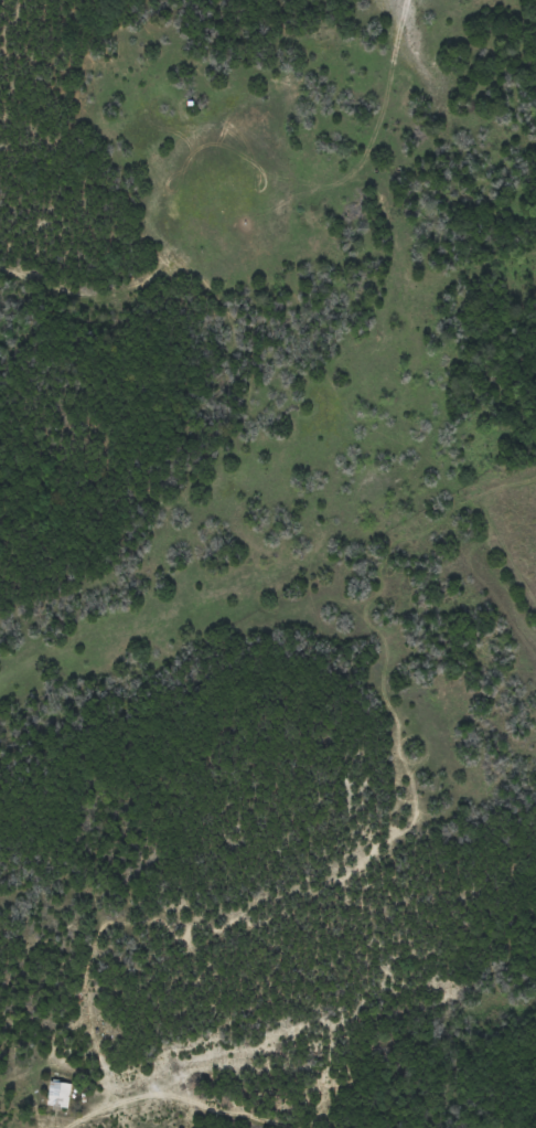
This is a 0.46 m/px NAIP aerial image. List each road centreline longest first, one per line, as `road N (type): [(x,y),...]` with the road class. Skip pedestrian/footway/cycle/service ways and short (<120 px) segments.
road 1 (residential): [(290,1127),(242,1109),(151,1099)]

